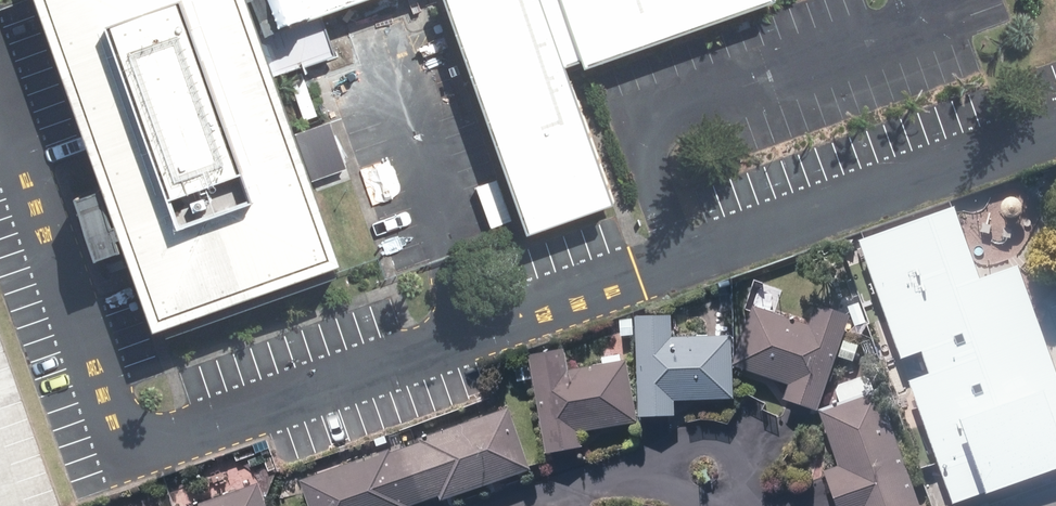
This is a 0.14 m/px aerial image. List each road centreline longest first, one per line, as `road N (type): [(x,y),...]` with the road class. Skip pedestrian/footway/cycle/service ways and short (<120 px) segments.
road 1 (residential): [(656,485),(682,445),(717,437),(745,465),(740,505)]
road 2 (residential): [(524,505),(602,483),(656,485)]

